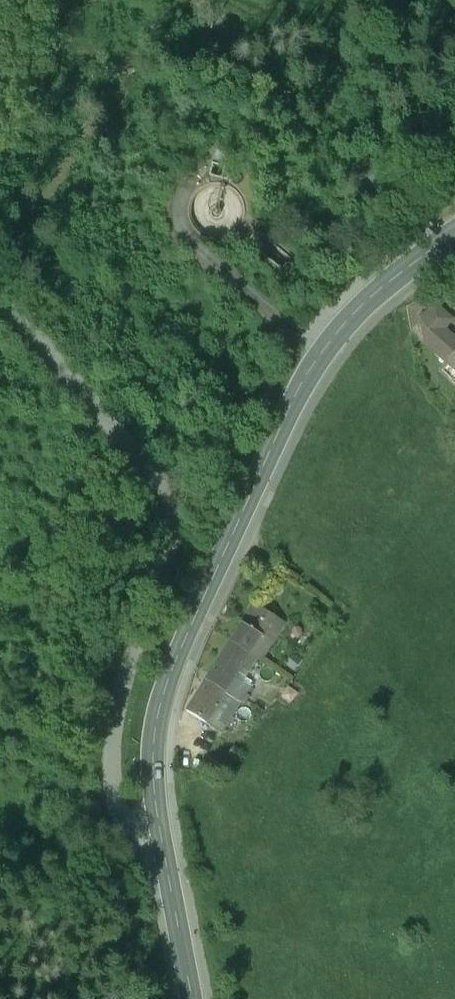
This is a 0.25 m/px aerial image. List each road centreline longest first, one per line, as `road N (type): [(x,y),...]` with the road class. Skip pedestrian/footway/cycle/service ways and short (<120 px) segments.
road 1 (tertiary): [(164,863),(154,773),(158,720),(215,573),(323,353),(378,293),(454,234)]
road 2 (unclassified): [(0,302),(22,318),(167,502),(164,562),(109,752),(120,819),(150,865),(164,863)]
road 3 (tertiary): [(193,998),(164,863)]

